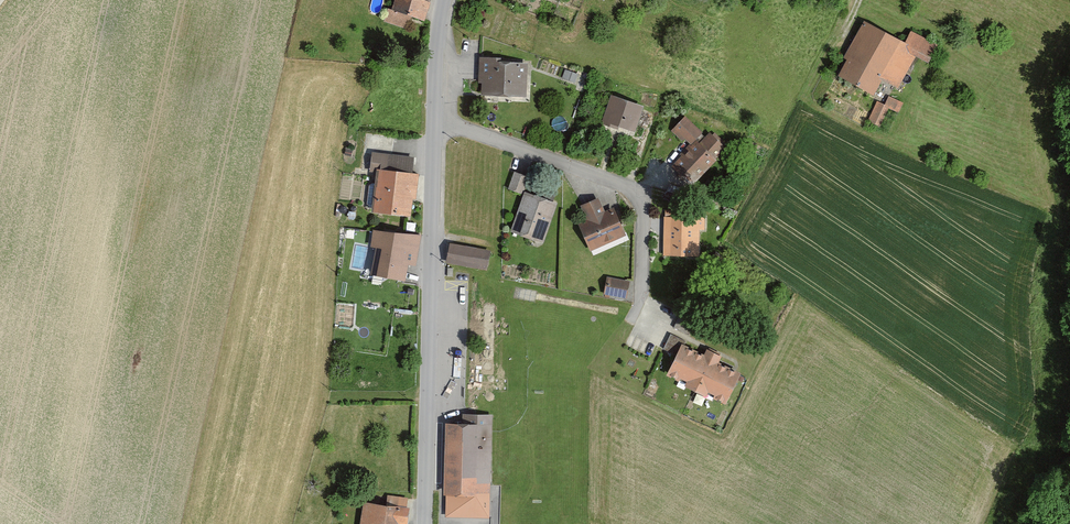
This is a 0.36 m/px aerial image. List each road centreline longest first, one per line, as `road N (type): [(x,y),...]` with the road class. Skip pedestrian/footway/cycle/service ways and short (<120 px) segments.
road 1 (tertiary): [(425,523),(437,58),(445,0)]

